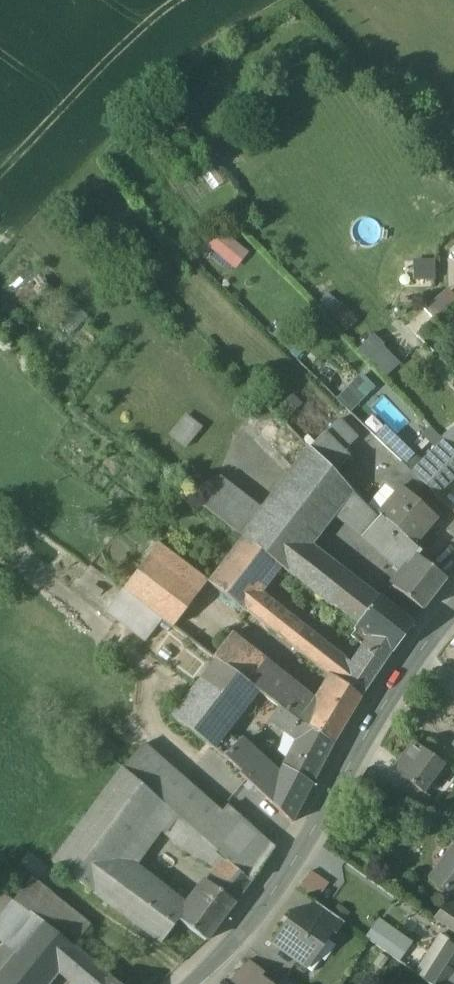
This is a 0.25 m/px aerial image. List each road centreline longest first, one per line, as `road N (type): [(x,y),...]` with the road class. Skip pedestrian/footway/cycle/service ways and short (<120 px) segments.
road 1 (secondary): [(453,612),(424,646),(273,891),(188,983)]

